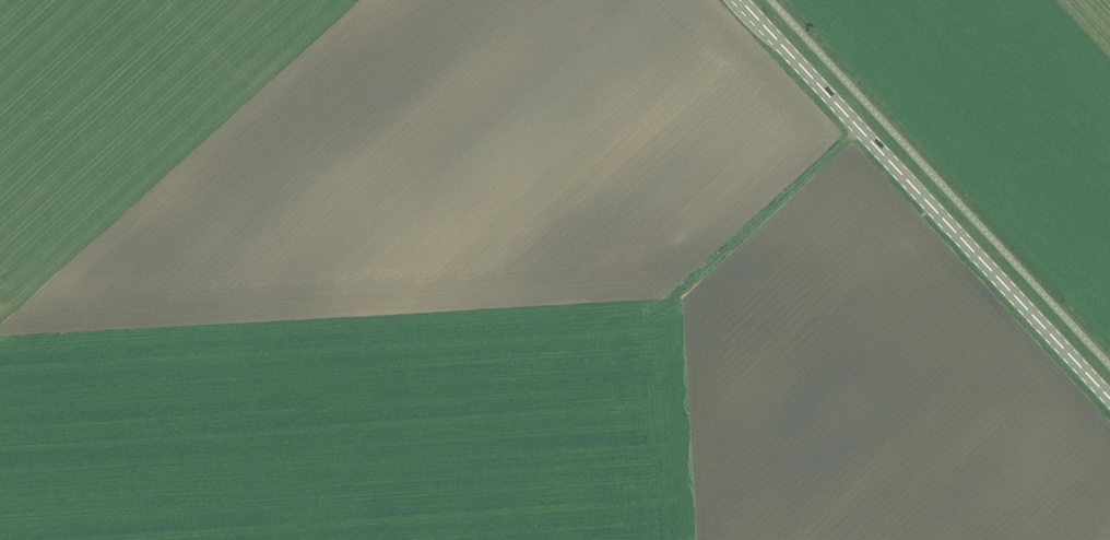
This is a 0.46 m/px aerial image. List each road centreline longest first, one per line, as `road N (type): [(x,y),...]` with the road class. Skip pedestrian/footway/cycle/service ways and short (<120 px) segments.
road 1 (secondary): [(1109,401),(738,0)]

